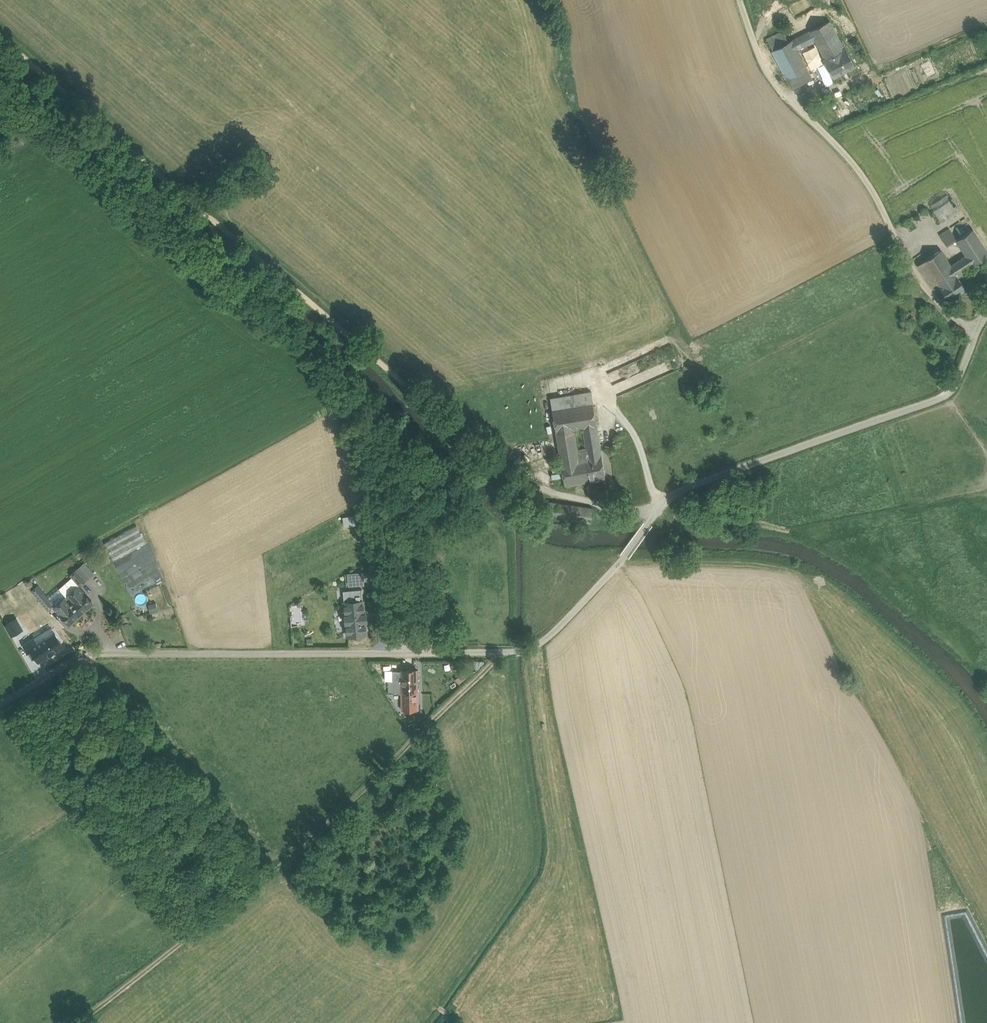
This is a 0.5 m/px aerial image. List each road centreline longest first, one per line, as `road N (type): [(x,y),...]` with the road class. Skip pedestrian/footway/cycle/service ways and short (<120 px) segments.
road 1 (unclassified): [(0,706),(91,653),(530,649),(625,556),(659,510)]
road 2 (track): [(0,31),(545,492)]
road 3 (track): [(504,651),(196,938),(83,1022)]
road 4 (unclassified): [(741,0),(769,73),(833,134),(880,196),(929,289),(979,329)]
road 5 (unclassified): [(979,329),(945,396),(676,493),(659,510)]
road 6 (track): [(986,28),(876,74)]

